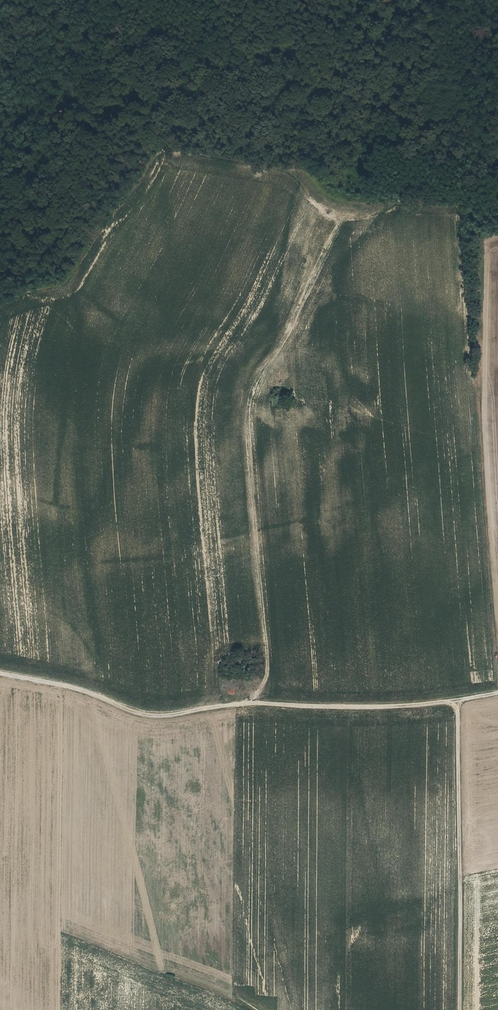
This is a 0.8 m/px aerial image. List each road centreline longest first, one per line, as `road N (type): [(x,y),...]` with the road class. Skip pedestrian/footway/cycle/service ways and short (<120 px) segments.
road 1 (track): [(0,674),(170,716),(243,704),(261,688),(266,660),(243,407),(248,378),(292,318),(319,231)]
road 2 (track): [(460,1009),(458,702)]
road 3 (track): [(458,702),(243,704)]
road 4 (track): [(114,0),(96,13),(64,74),(0,137)]

